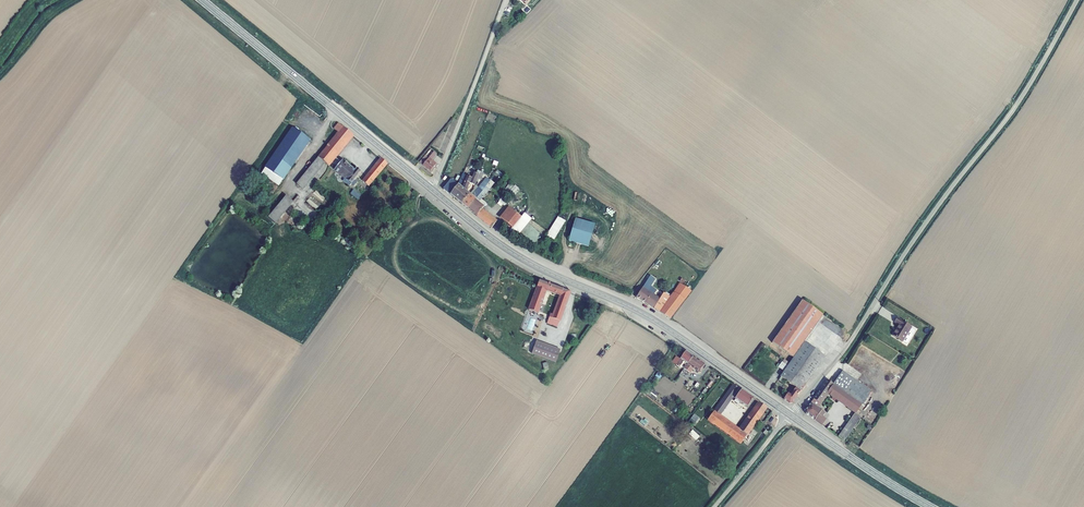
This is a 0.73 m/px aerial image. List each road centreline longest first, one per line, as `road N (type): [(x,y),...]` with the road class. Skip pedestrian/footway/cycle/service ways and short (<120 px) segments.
road 1 (unclassified): [(1077,0),(1009,115),(790,414)]
road 2 (primary): [(790,414),(650,317),(519,256),(432,189)]
road 3 (primary): [(432,189),(203,0)]
road 4 (unclassified): [(432,189),(506,0)]
road 5 (primary): [(930,506),(790,414)]

